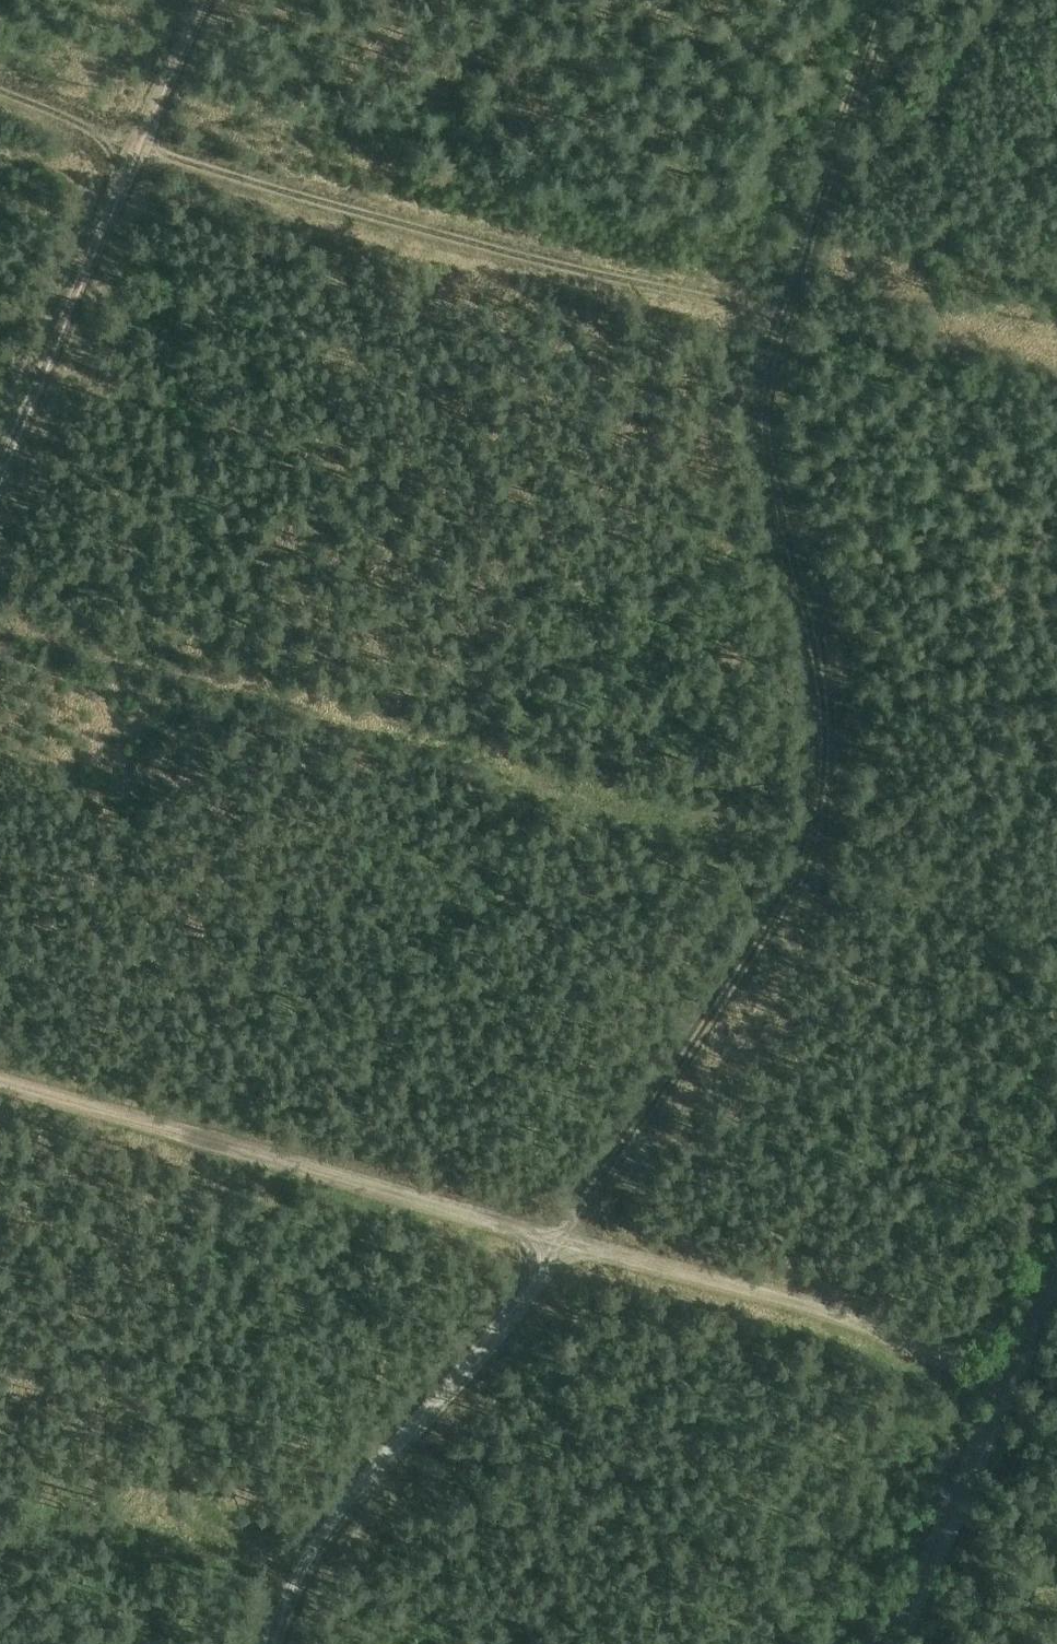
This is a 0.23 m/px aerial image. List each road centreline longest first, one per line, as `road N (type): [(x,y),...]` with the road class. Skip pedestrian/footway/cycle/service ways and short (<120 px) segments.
road 1 (track): [(892,1643),(1056,1255)]

